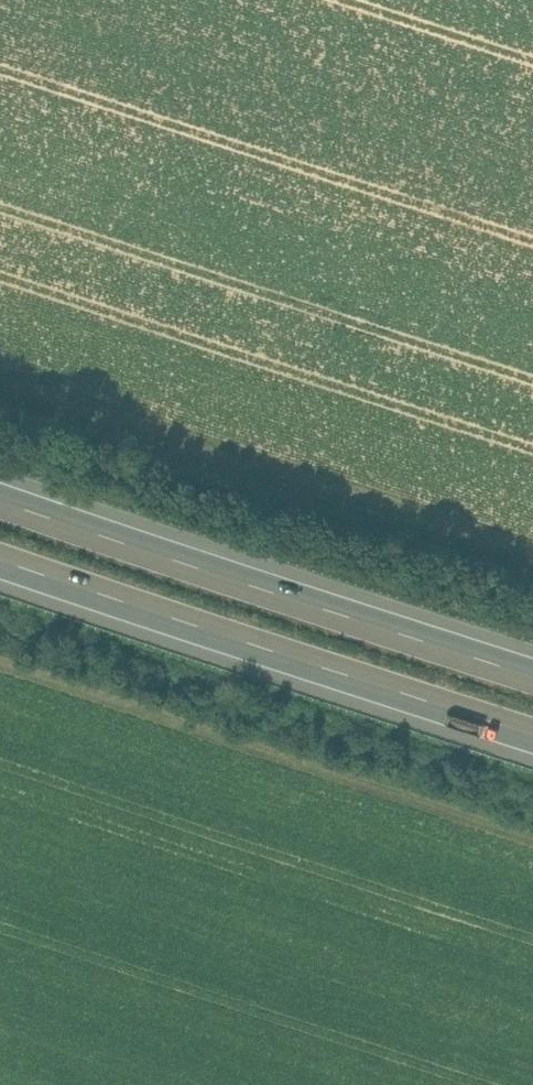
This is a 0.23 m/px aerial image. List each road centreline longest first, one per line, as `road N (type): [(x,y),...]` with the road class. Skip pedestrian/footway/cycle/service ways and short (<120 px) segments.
road 1 (motorway): [(0,549),(532,728)]
road 2 (motorway): [(532,650),(0,477)]
road 3 (track): [(0,656),(532,826)]

